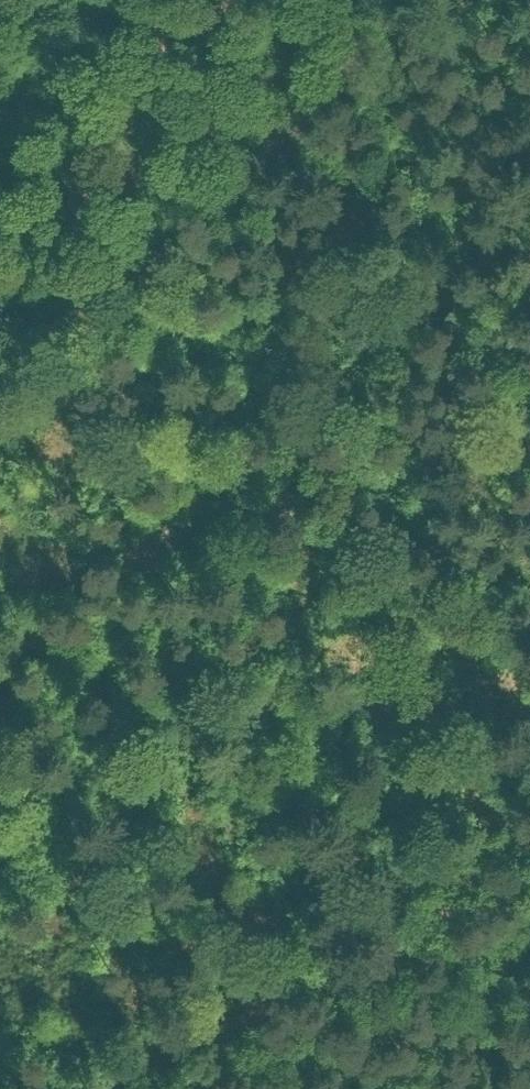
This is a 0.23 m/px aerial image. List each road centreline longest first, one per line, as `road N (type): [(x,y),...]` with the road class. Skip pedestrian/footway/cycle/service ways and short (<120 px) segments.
road 1 (track): [(0,398),(425,0)]
road 2 (track): [(529,839),(345,970),(120,1088)]

